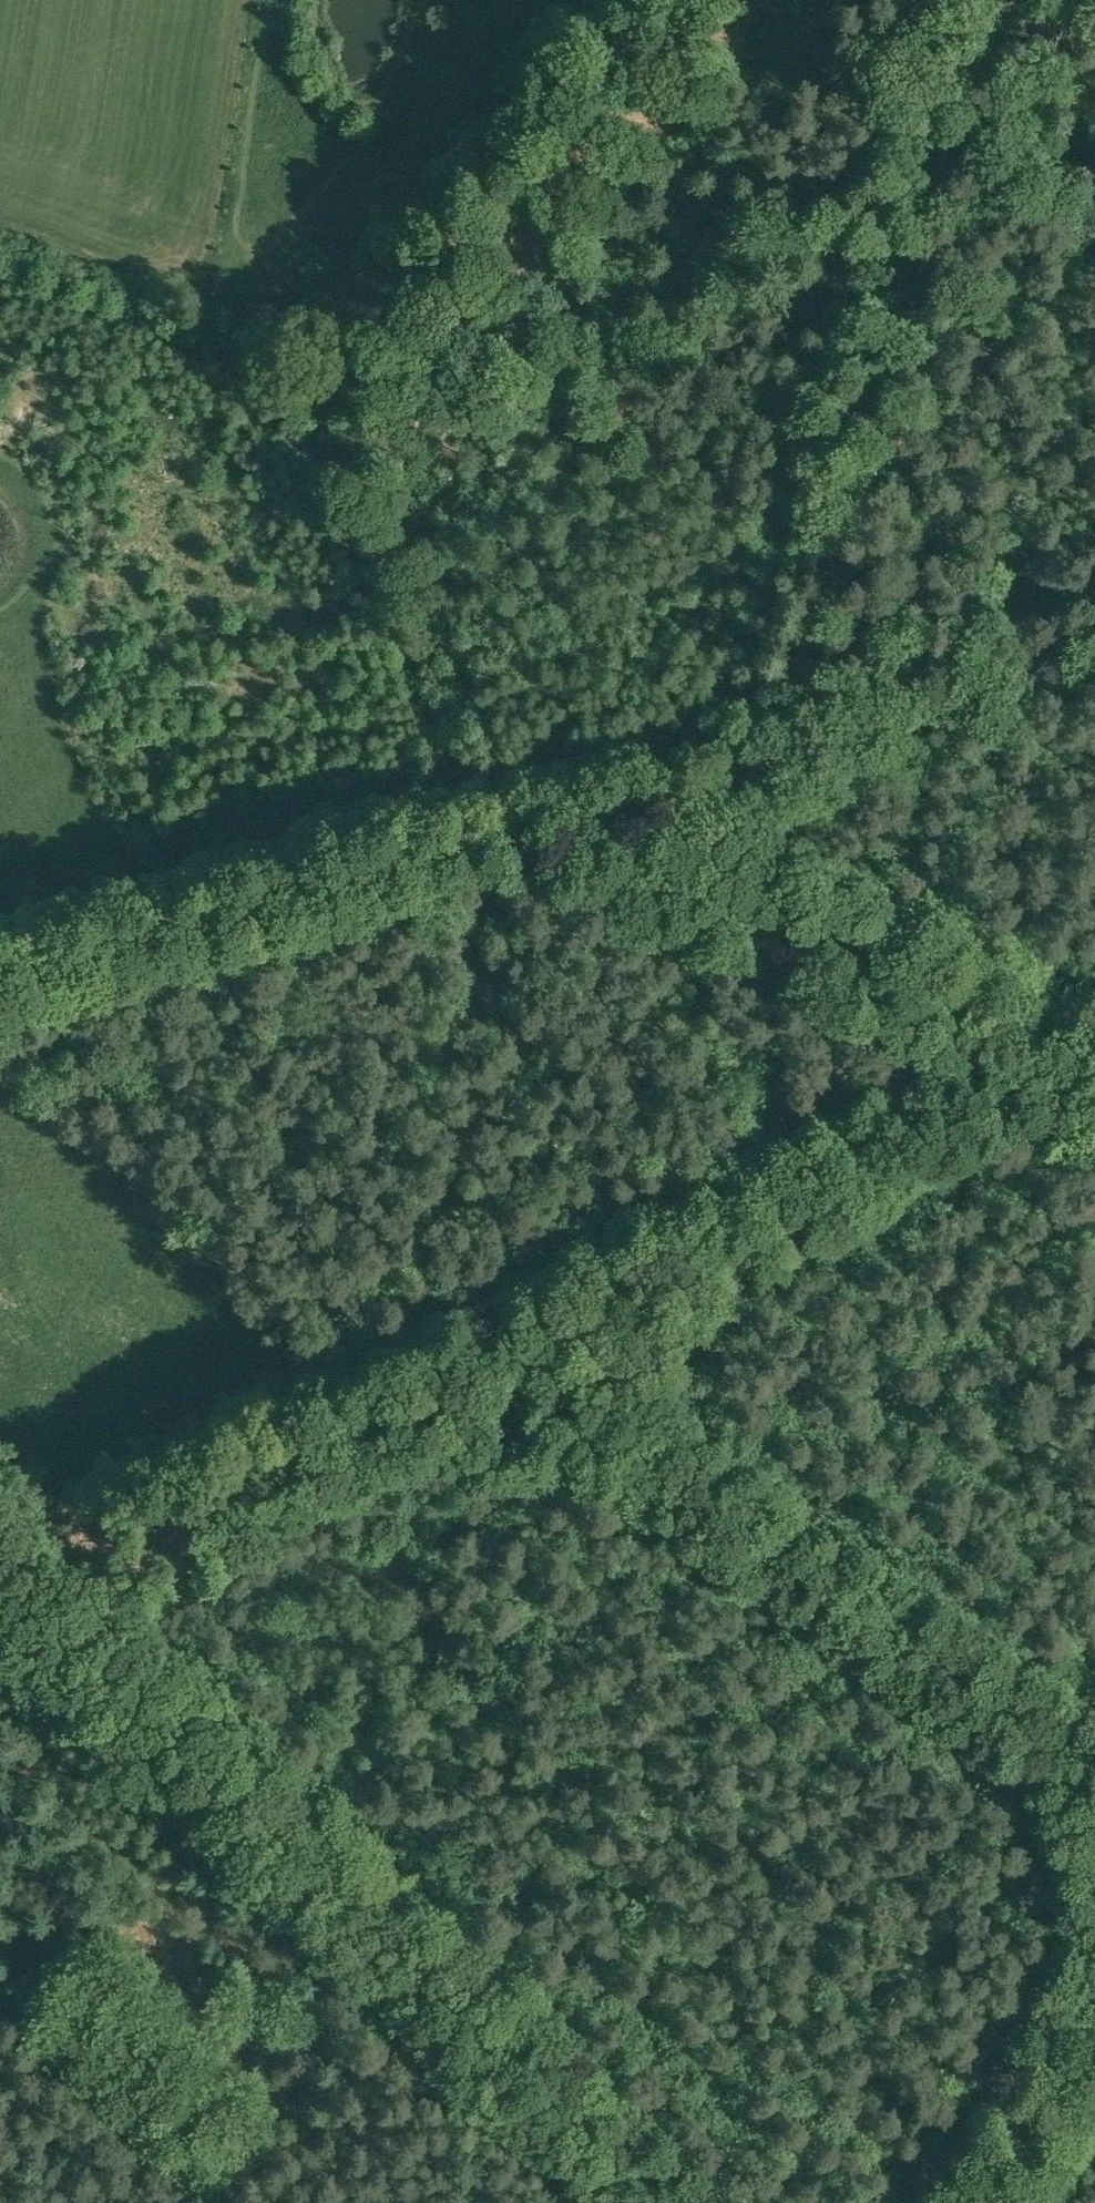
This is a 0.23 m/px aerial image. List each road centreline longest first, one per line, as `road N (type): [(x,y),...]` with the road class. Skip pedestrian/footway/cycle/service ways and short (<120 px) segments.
road 1 (unclassified): [(0,980),(1094,661)]
road 2 (track): [(649,2202),(2,1569)]

